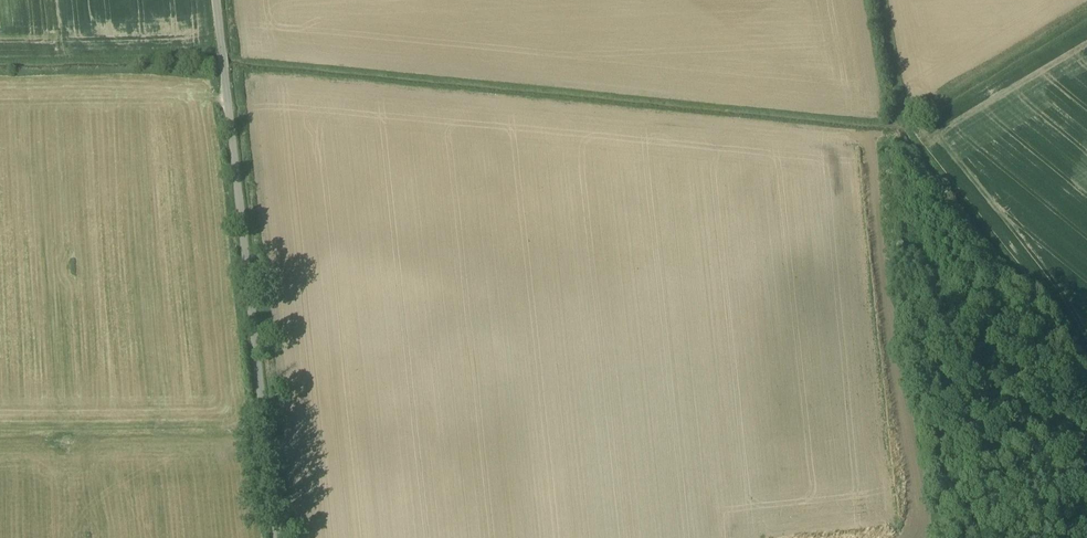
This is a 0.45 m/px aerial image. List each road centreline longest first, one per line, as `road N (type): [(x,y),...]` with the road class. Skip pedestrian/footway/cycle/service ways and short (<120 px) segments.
road 1 (unclassified): [(217,0),(278,537)]

